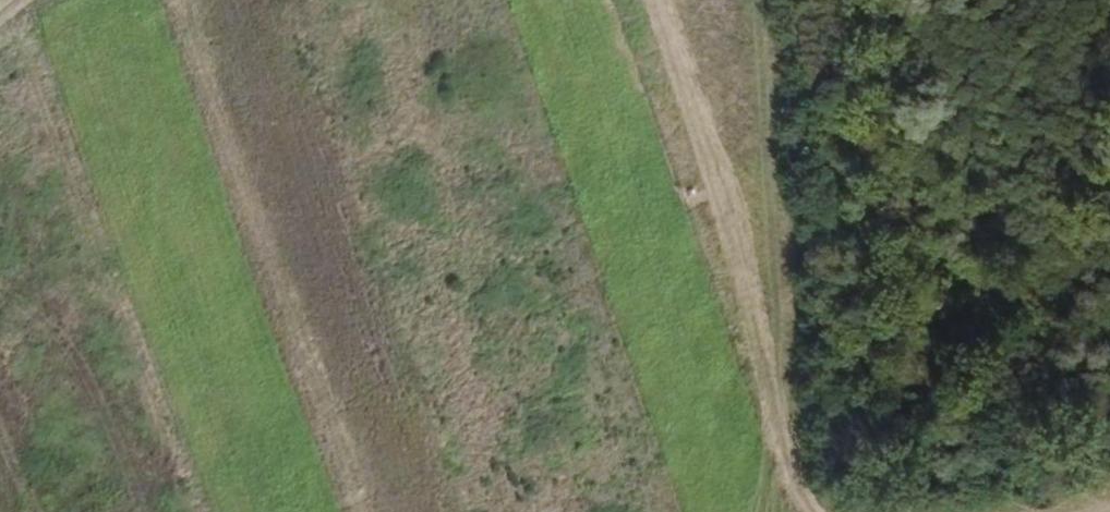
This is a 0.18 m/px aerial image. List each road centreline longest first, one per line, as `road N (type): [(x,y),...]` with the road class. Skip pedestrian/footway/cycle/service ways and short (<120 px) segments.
road 1 (track): [(760,0),(796,432),(827,511)]

